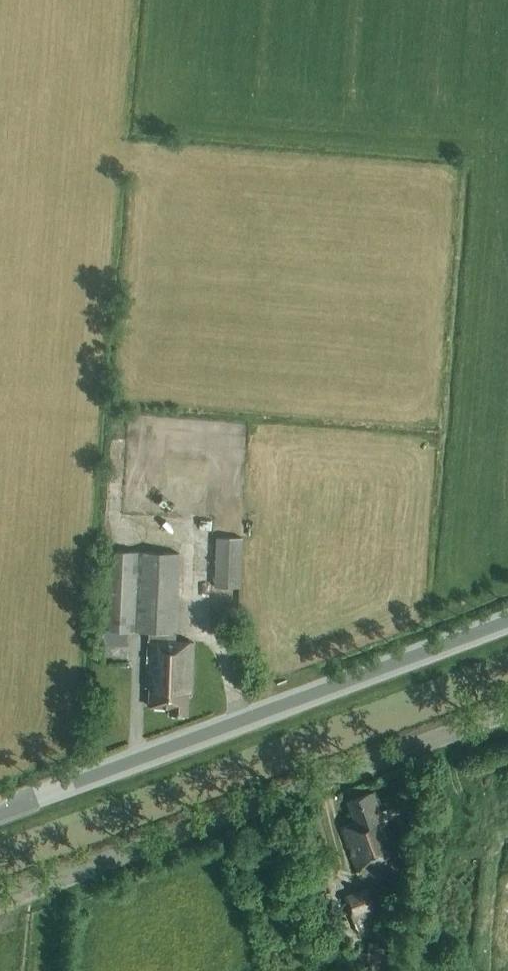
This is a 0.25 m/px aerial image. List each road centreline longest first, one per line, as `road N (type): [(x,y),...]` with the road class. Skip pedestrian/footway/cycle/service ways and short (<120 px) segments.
road 1 (secondary): [(0,814),(507,623)]
road 2 (unclassified): [(0,899),(507,712)]

